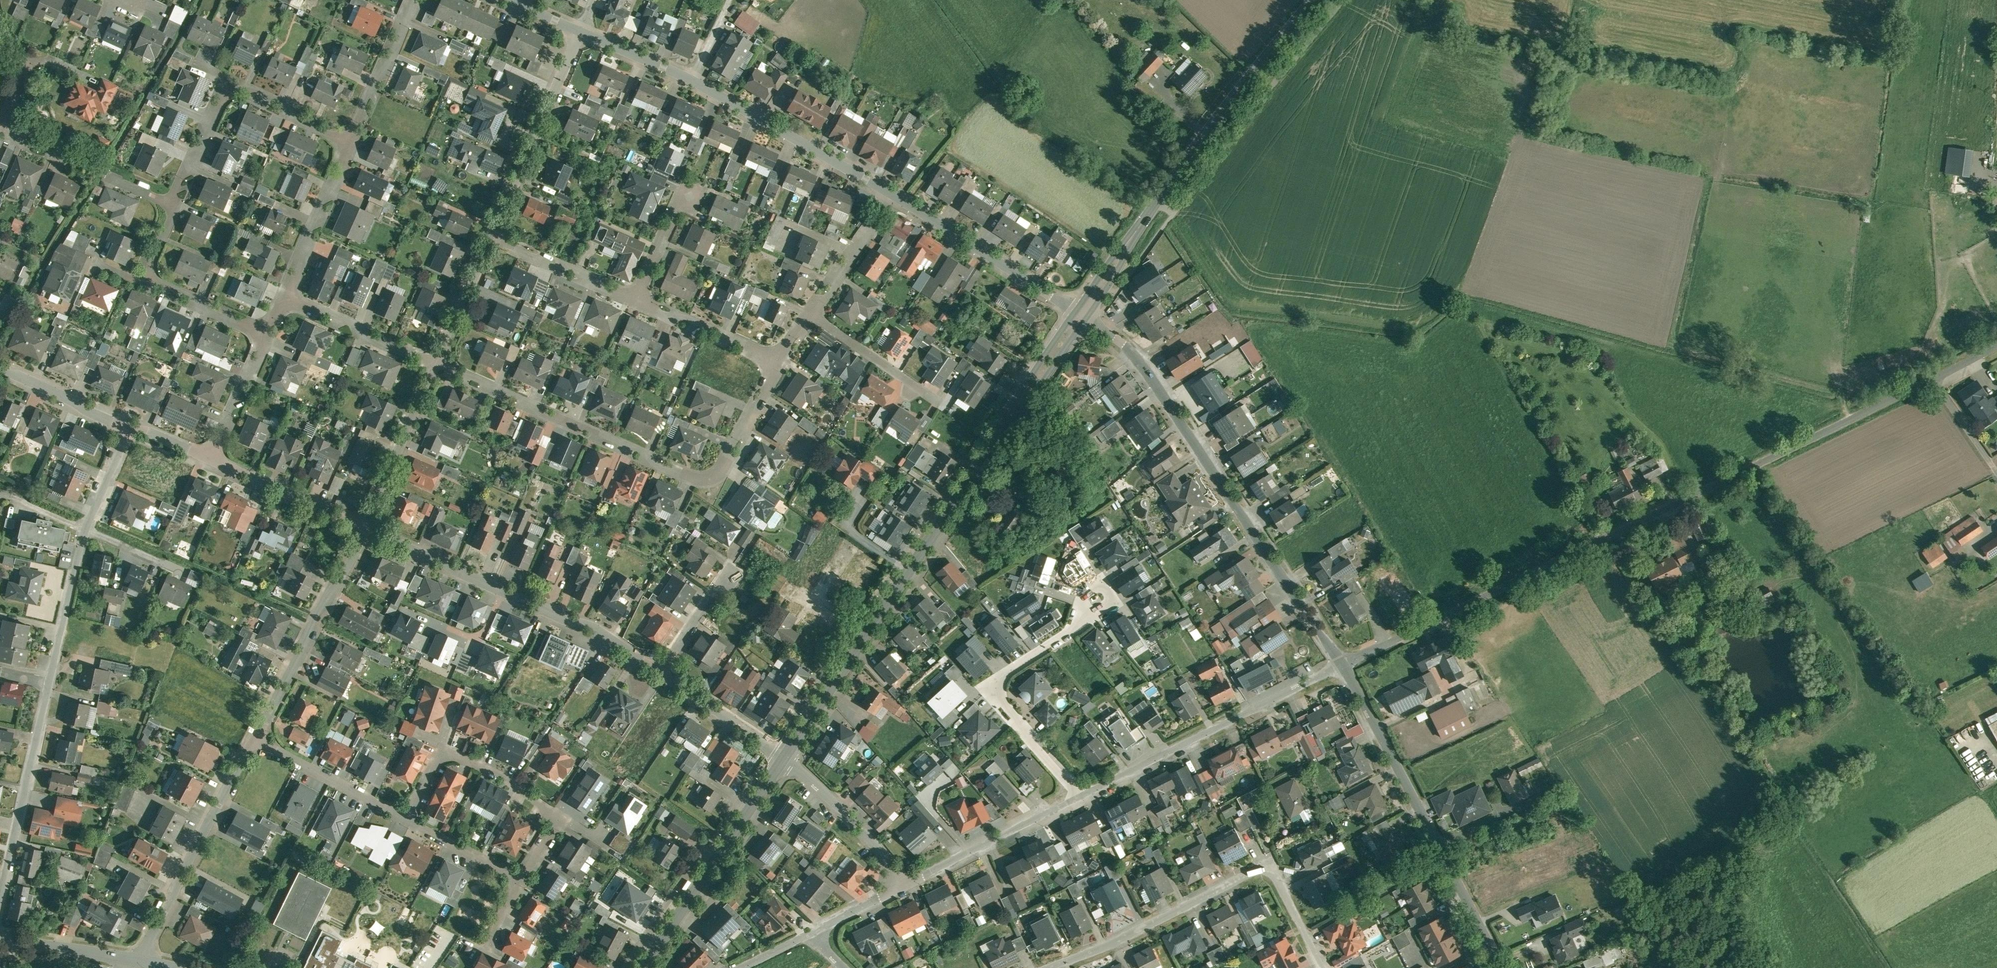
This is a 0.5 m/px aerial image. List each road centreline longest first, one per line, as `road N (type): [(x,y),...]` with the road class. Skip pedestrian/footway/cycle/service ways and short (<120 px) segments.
road 1 (unclassified): [(1932,379),(1342,664)]
road 2 (secondary): [(783,757),(1081,313)]
road 3 (residential): [(1342,664),(1162,393),(1123,344),(1081,313)]
road 4 (residential): [(434,359),(702,478),(722,469),(778,361)]
road 5 (secondary): [(1081,313),(1183,163),(1314,0)]
road 6 (residential): [(0,900),(83,527)]
road 7 (residential): [(1049,967),(1262,870),(1277,879),(1324,967)]
road 8 (residential): [(892,192),(584,32)]
road 9 (residential): [(1501,967),(1342,664)]
road 10 (residential): [(364,528),(593,629),(660,673)]
road 11 (unclassified): [(1342,664),(1079,796)]
road 12 (residential): [(1079,796),(994,687),(1098,602)]
road 13 (residential): [(518,880),(554,820),(509,780),(446,756),(406,817)]
road 14 (residential): [(353,141),(232,90),(173,202)]
road 15 (secondary): [(640,967),(783,757)]
road 16 (residential): [(137,959),(250,739)]
road 17 (residential): [(250,739),(364,528)]
road 18 (residential): [(489,237),(584,32)]
road 19 (residential): [(1081,313),(892,192)]
road 20 (residential): [(173,202),(151,260),(156,284),(267,335)]
road 21 (unclassified): [(1079,796),(907,882)]
road 22 (residential): [(364,528),(434,359)]
road 23 (residential): [(783,757),(907,882)]
road 24 (residential): [(250,739),(406,817)]
road 25 (residential): [(283,298),(353,141)]
road 26 (residential): [(211,460),(364,528)]
road 27 (residential): [(283,298),(434,359)]
road 28 (residential): [(489,237),(635,297)]
road 29 (residential): [(635,297),(778,361)]
road 30 (residential): [(353,141),(413,0)]
road 31 (residential): [(810,311),(935,399)]
road 32 (residential): [(660,673),(783,757)]
road 33 (residential): [(810,311),(892,192)]
road 34 (residential): [(0,367),(129,423)]
road 35 (residential): [(0,938),(137,959)]
road 36 (residential): [(211,460),(267,335)]
road 37 (residential): [(434,359),(489,237)]
road 38 (residential): [(406,817),(518,880)]
road 39 (residential): [(660,673),(727,571)]
road 40 (residential): [(0,15),(25,72),(2,124)]

